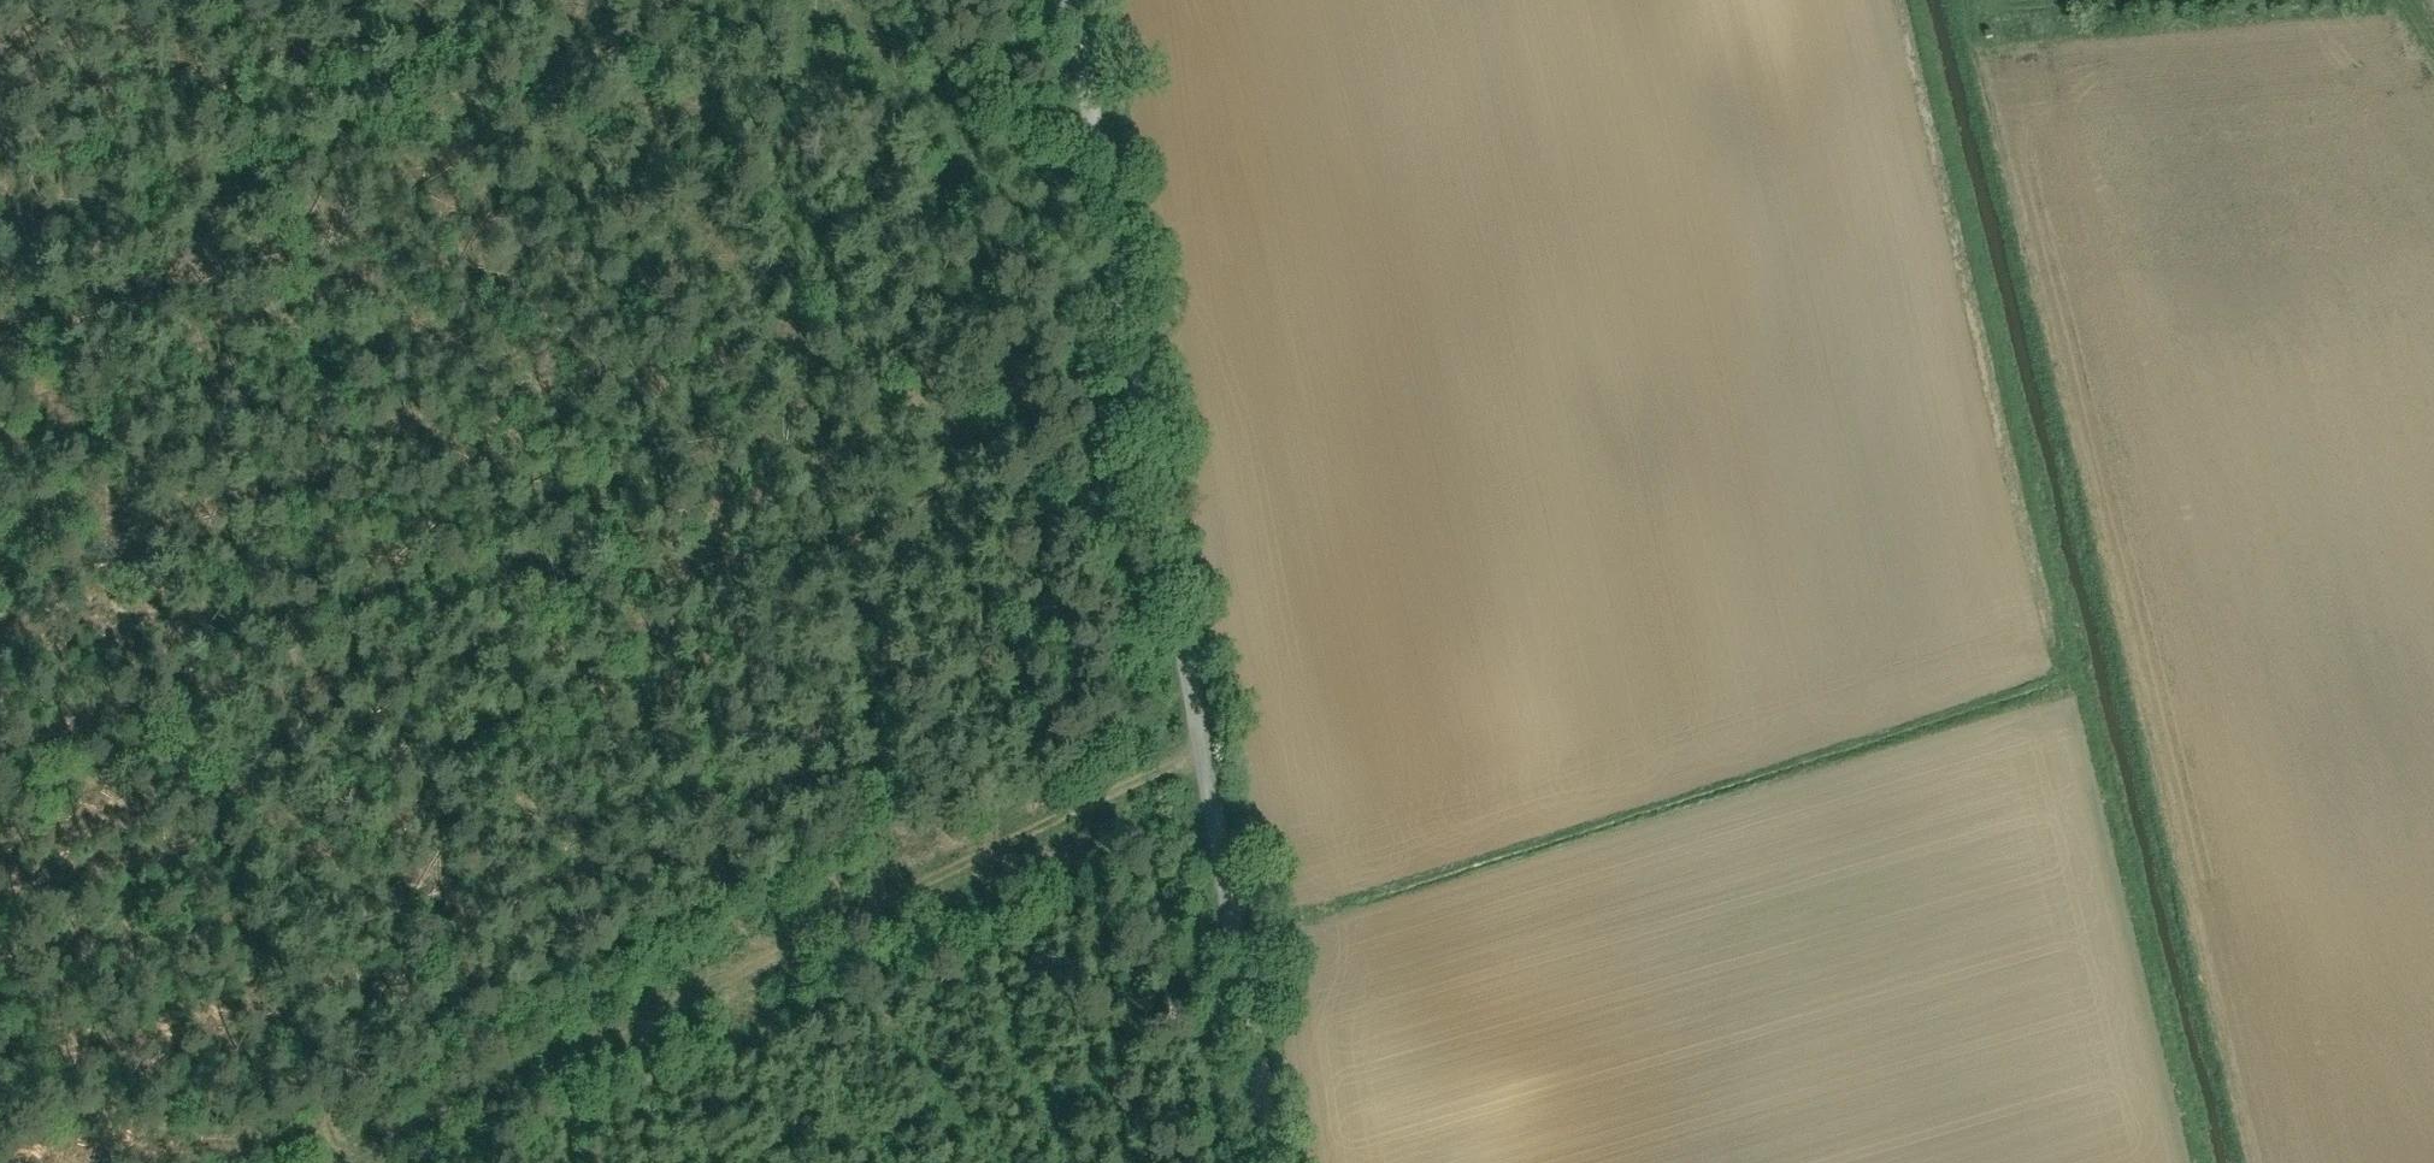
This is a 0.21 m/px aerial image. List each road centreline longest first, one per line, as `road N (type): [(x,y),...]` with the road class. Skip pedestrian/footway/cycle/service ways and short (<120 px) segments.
road 1 (track): [(1274,1162),(1065,0)]

